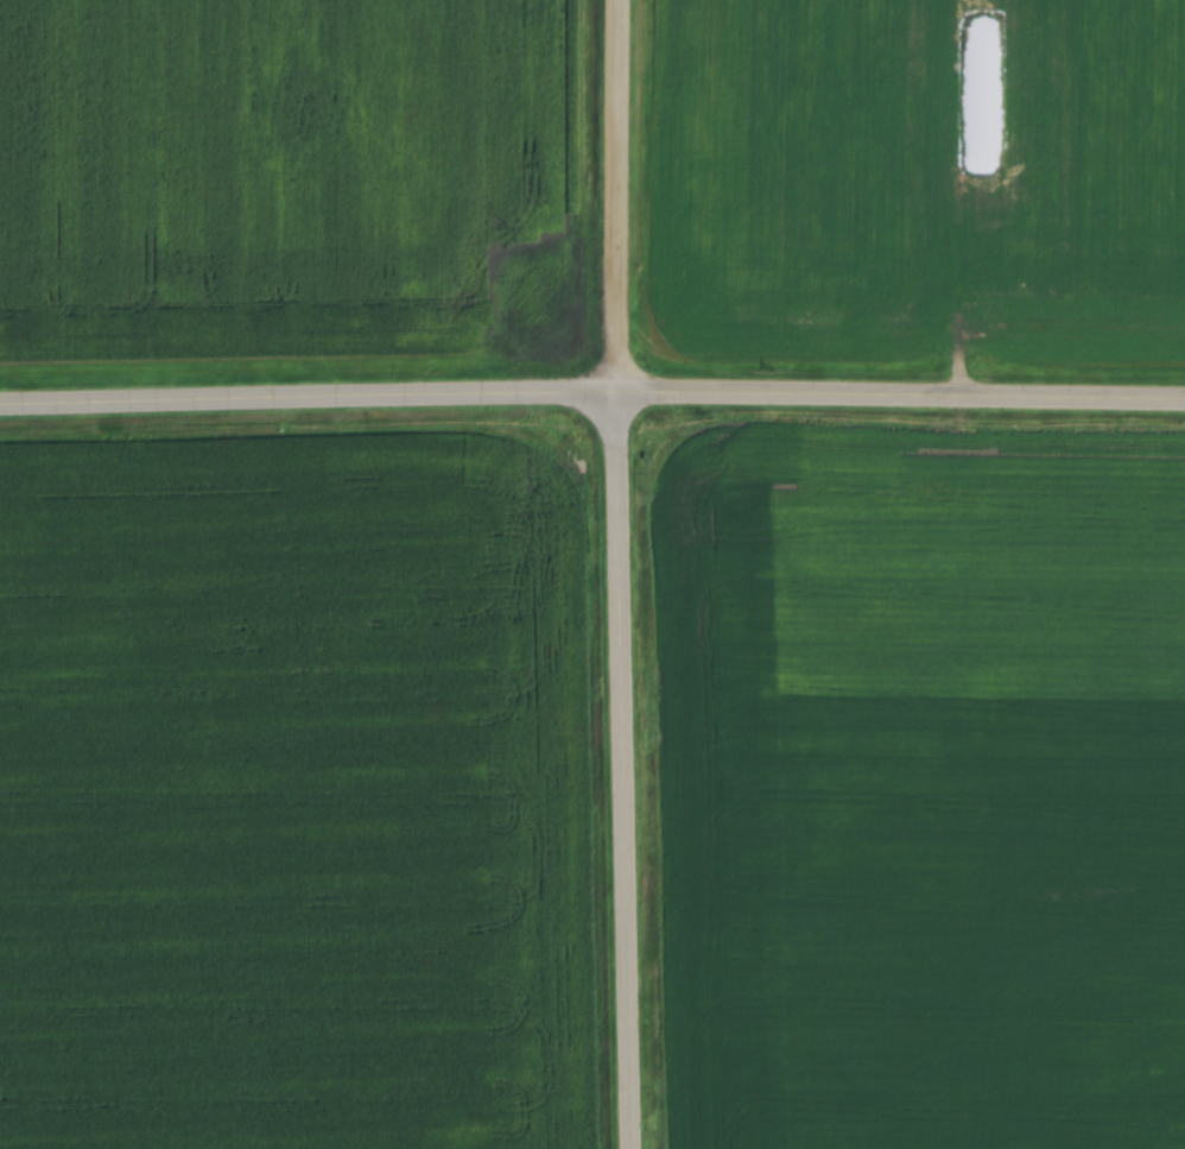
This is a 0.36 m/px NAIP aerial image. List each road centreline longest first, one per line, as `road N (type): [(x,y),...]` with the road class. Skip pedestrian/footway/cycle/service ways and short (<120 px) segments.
road 1 (residential): [(632,1148),(621,403)]
road 2 (tertiary): [(621,403),(0,416)]
road 3 (tertiary): [(1184,409),(621,403)]
road 4 (residential): [(621,403),(625,0)]

